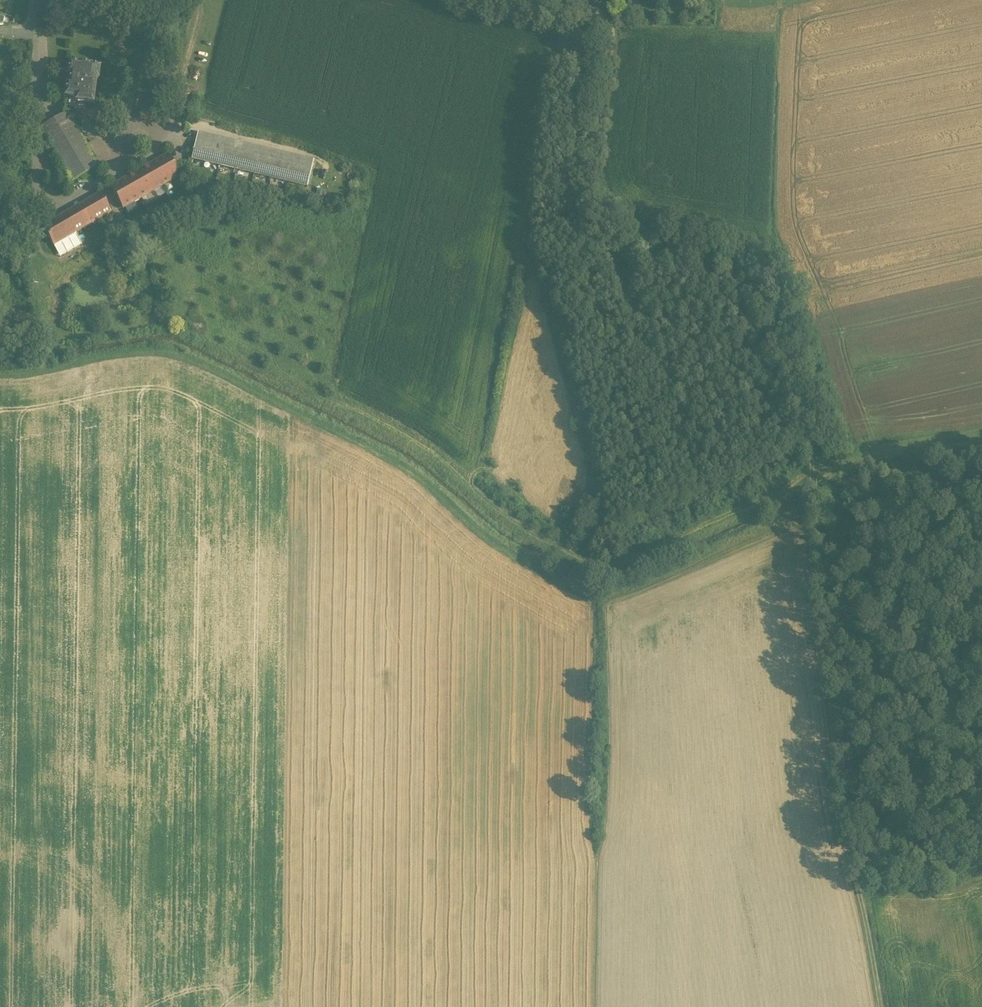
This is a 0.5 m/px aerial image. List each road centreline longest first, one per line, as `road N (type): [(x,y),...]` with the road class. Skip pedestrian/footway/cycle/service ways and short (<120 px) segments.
road 1 (track): [(880,1006),(836,765),(813,444)]

